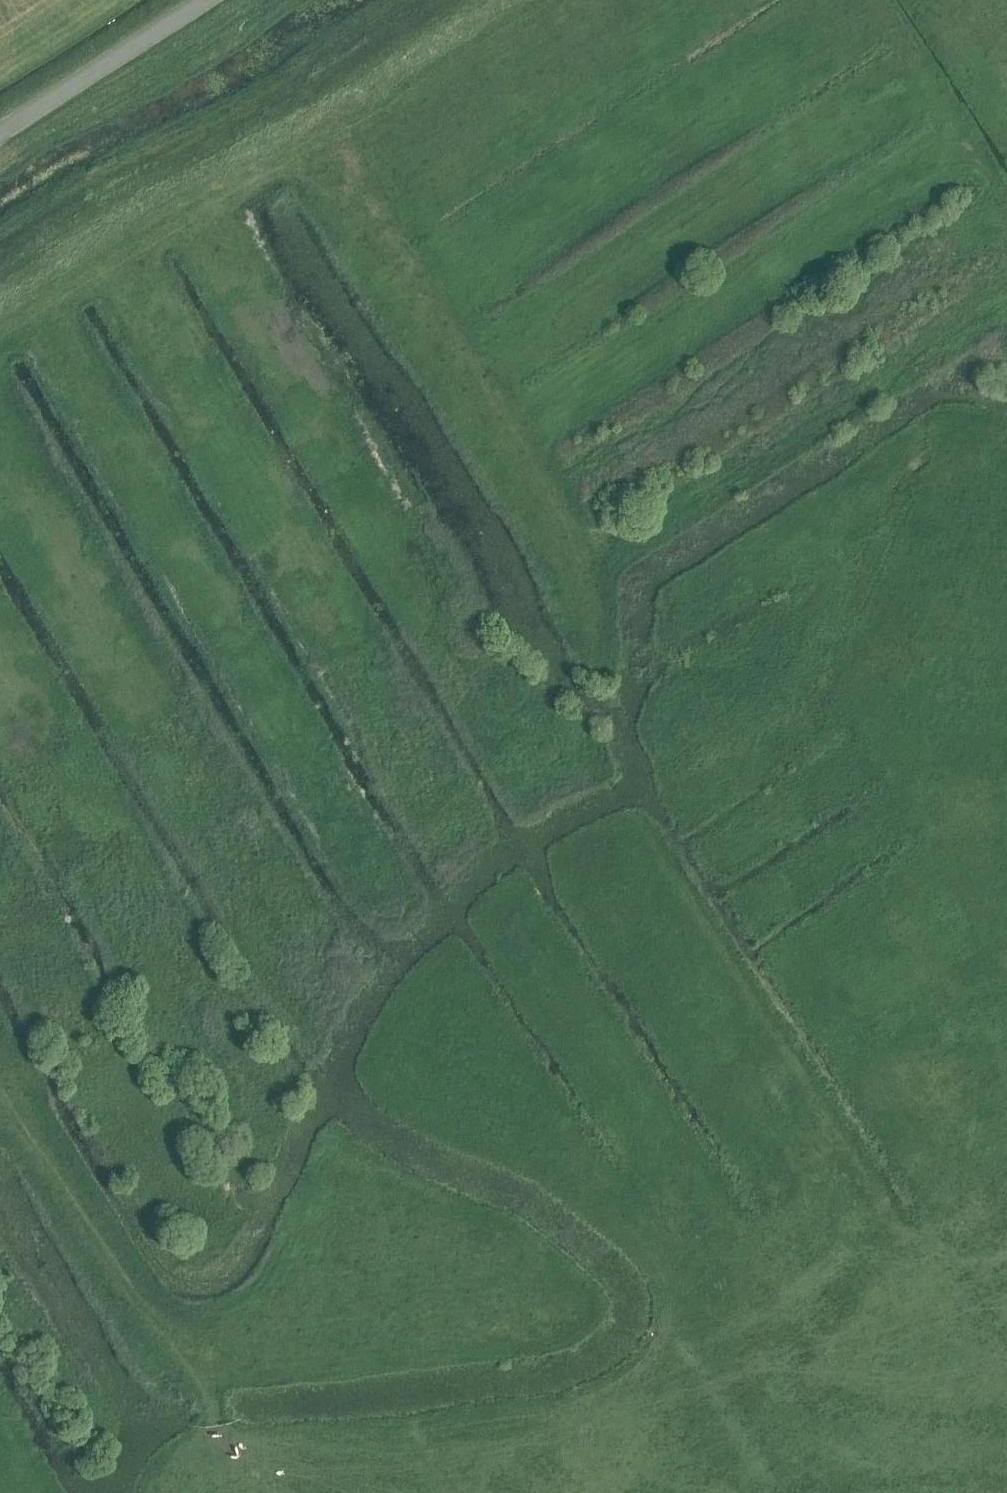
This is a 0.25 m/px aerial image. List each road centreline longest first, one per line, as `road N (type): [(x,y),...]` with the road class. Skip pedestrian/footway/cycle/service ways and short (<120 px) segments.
road 1 (unclassified): [(205,0),(0,132)]

